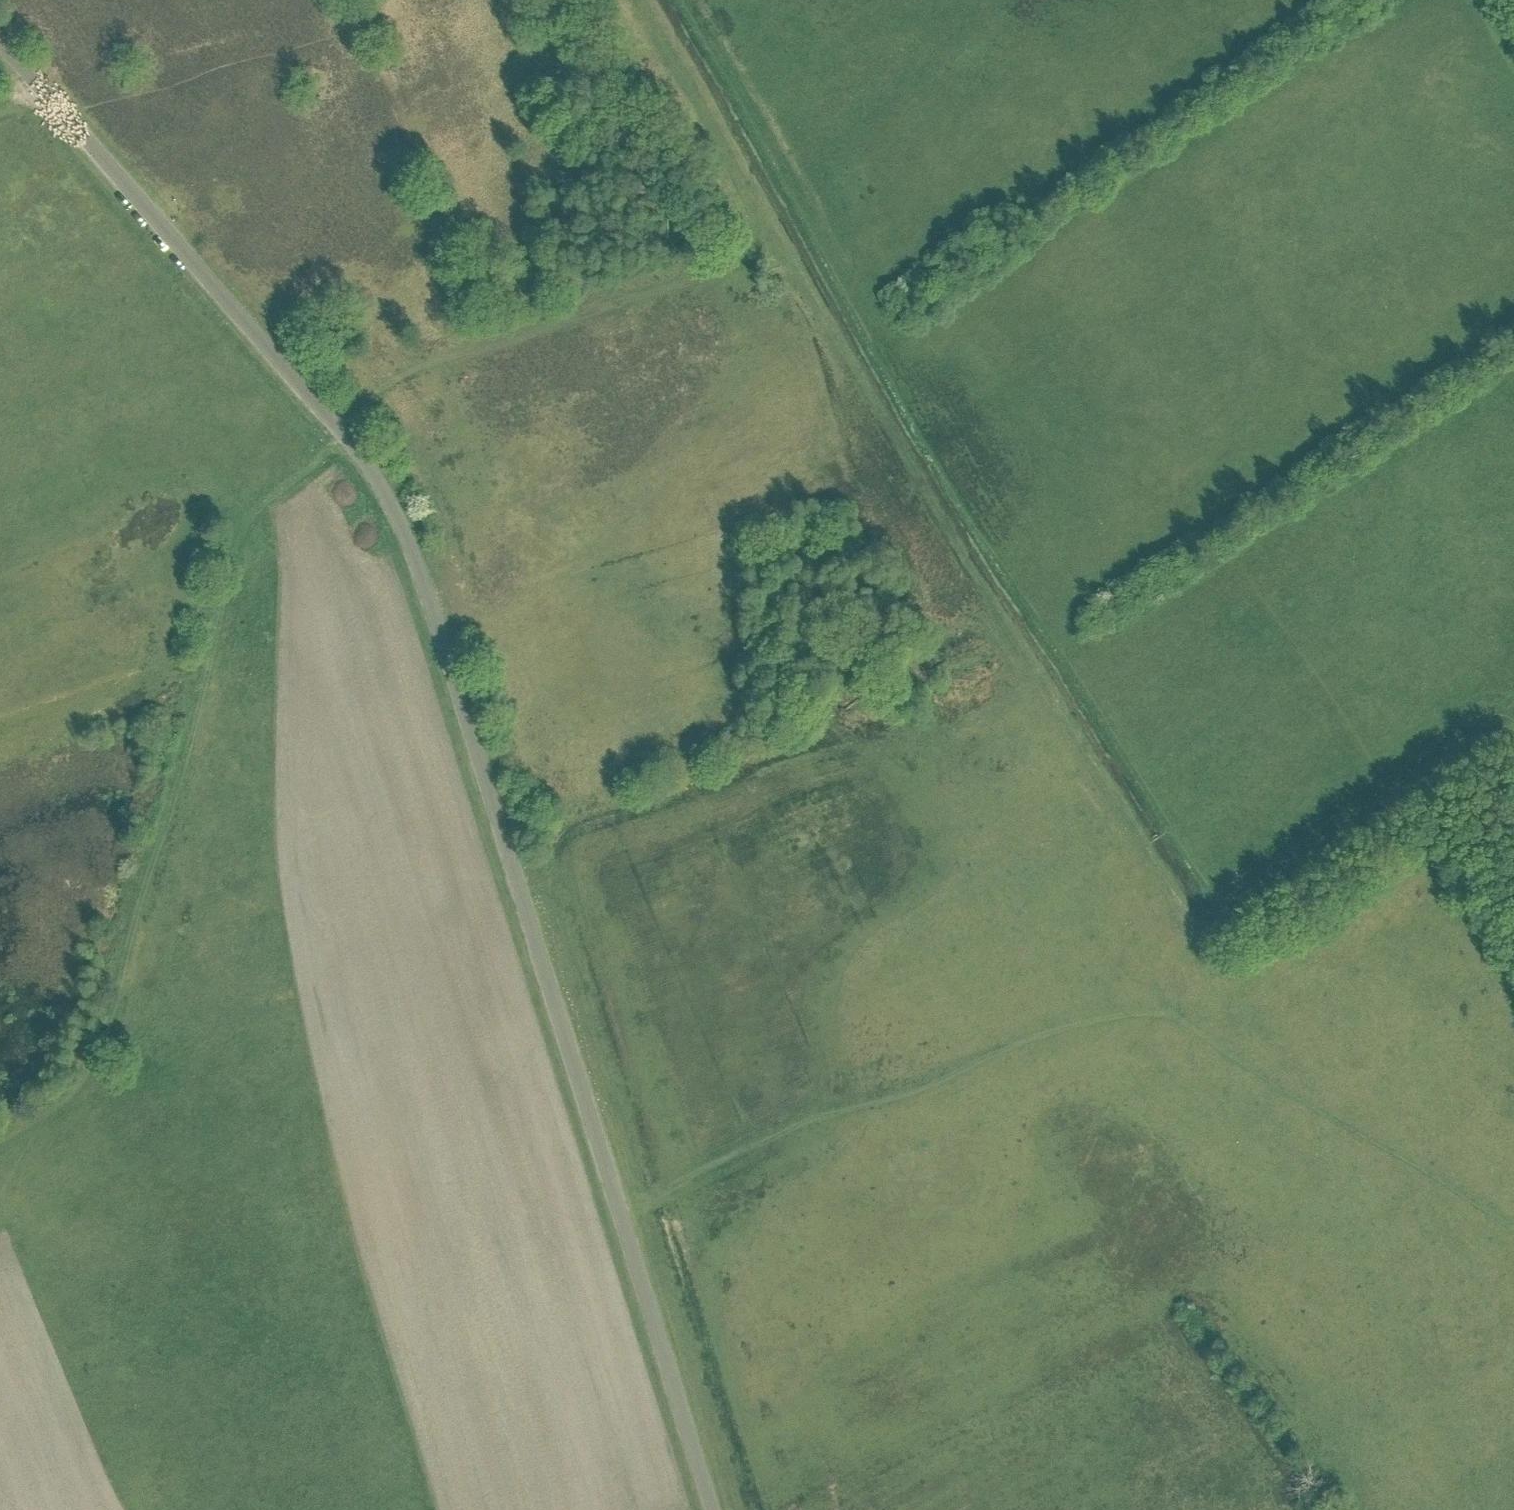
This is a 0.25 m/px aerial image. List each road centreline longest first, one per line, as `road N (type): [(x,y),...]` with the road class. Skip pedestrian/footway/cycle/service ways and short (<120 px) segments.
road 1 (unclassified): [(714,1509),(401,522),(344,431),(0,34)]

